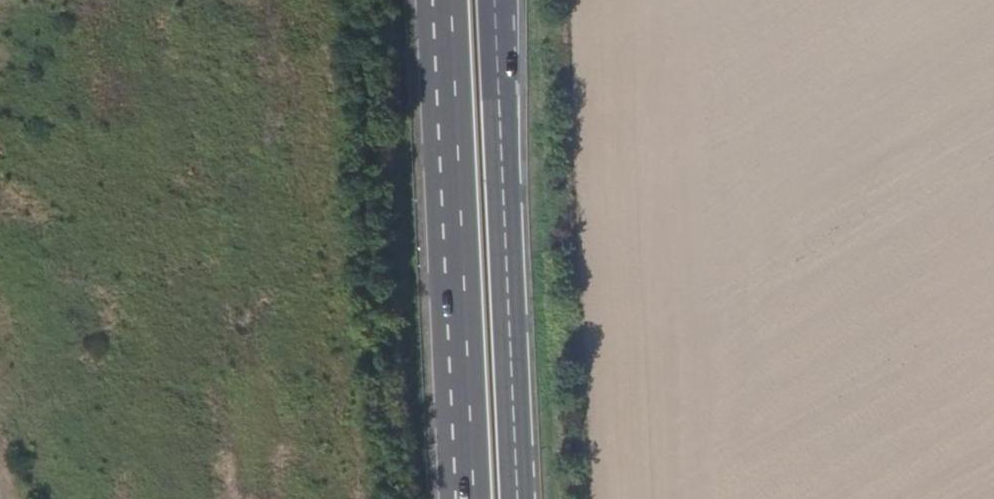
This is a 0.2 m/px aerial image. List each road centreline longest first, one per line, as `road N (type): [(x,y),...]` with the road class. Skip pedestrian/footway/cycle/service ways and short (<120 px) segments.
road 1 (trunk): [(427,0),(466,498)]
road 2 (trunk): [(451,0),(474,498)]
road 3 (trunk): [(519,498),(494,2)]

